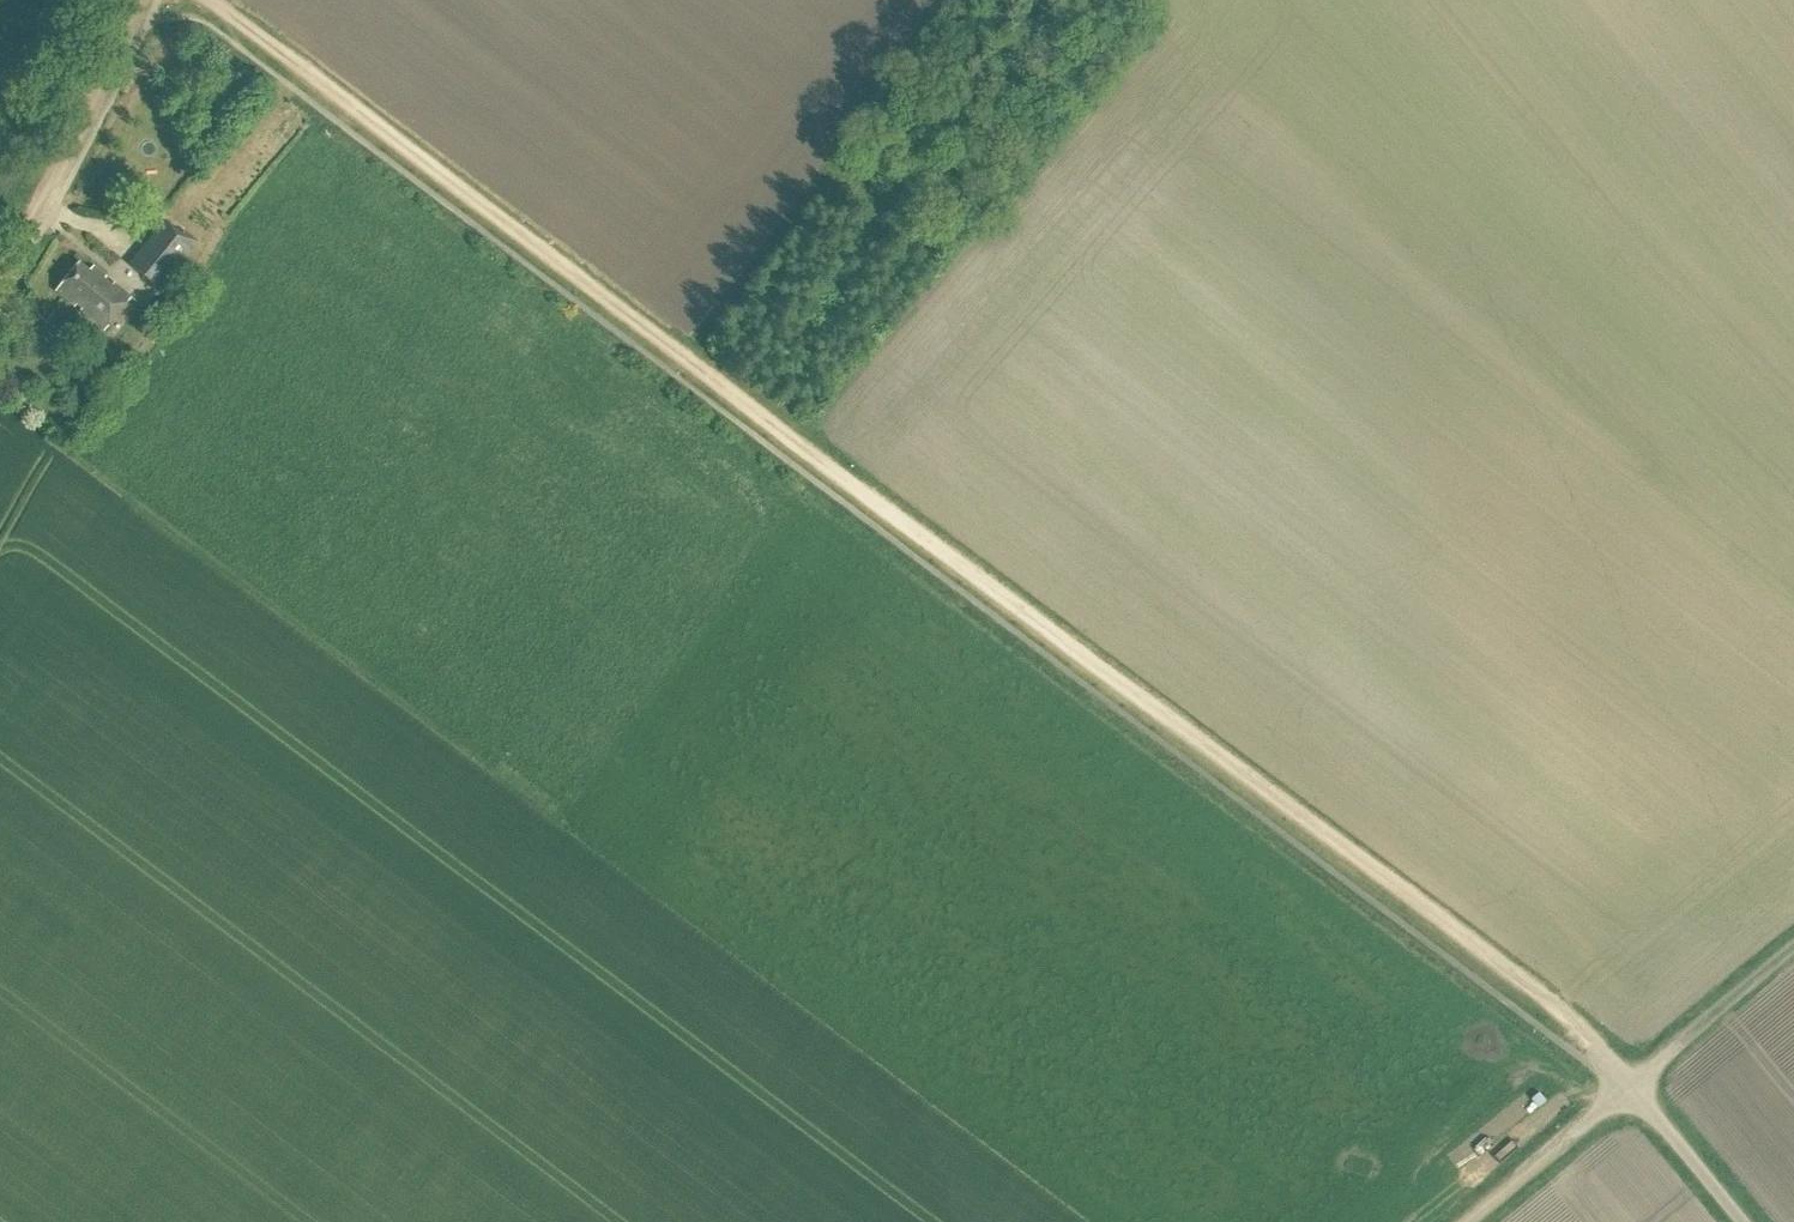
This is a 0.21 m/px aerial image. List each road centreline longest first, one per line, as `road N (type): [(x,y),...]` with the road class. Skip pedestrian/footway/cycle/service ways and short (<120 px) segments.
road 1 (track): [(1608,1066),(1483,956),(203,0)]
road 2 (track): [(1465,1221),(1793,949)]
road 3 (track): [(0,269),(136,0)]
road 4 (unclassified): [(1608,1066),(1743,1221)]

